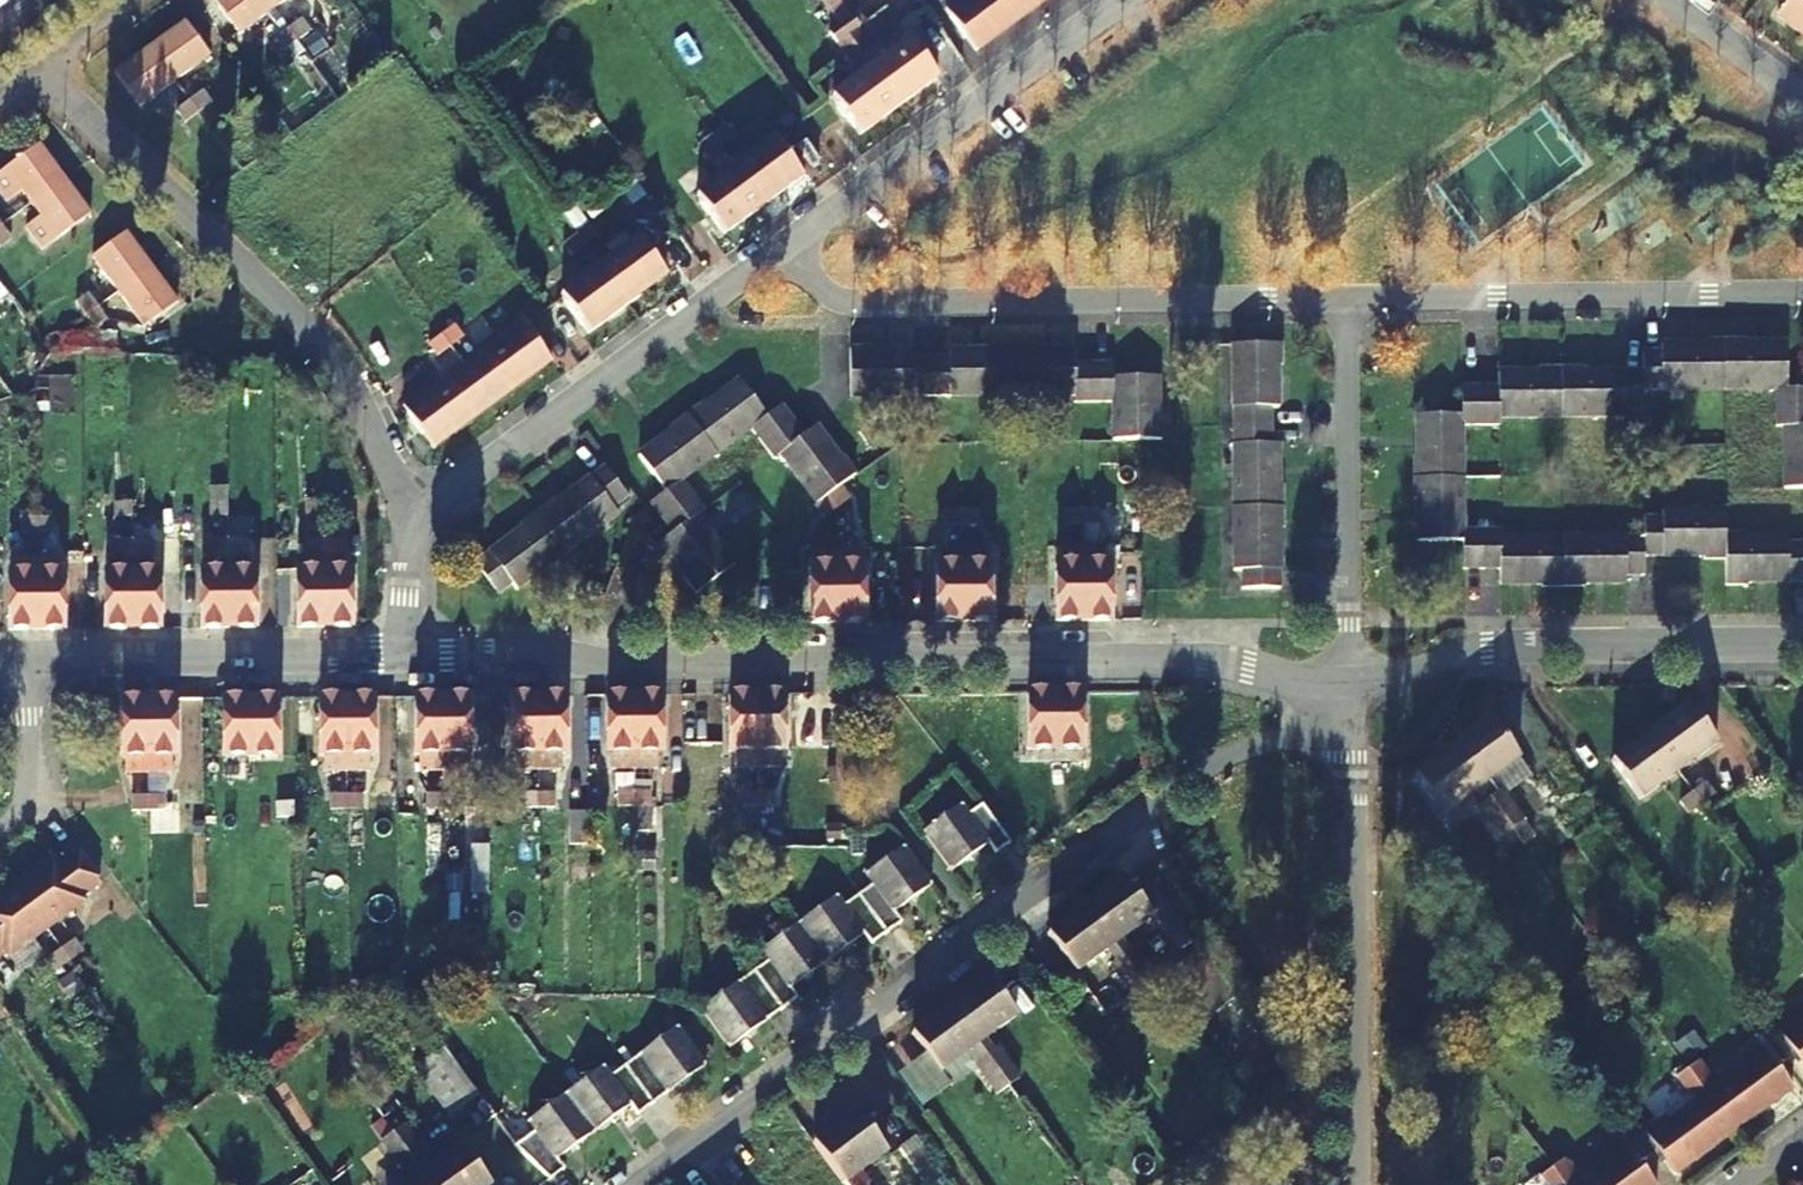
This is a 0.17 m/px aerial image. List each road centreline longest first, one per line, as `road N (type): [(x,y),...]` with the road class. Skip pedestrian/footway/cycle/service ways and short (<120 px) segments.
road 1 (residential): [(402,655),(532,653),(627,669),(1200,663),(1345,685)]
road 2 (residential): [(1345,685),(1325,714),(1289,737),(1193,775),(640,1184)]
road 3 (residential): [(787,248),(828,294),(855,303),(1354,302)]
road 4 (residential): [(406,523),(382,450),(331,357),(44,76)]
road 5 (residential): [(1356,1184),(1345,685)]
road 6 (residential): [(406,523),(787,248)]
road 7 (residential): [(1345,685),(1389,683),(1489,649),(1802,647)]
road 8 (residential): [(1354,302),(1802,300)]
road 9 (residential): [(787,248),(1118,0)]
road 10 (residential): [(1345,685),(1354,302)]
road 11 (residential): [(24,656),(402,655)]
road 12 (residential): [(0,827),(28,790),(24,656)]
road 13 (residential): [(1802,99),(1679,0)]
road 14 (residential): [(402,655),(406,523)]
road 15 (residential): [(44,76),(144,0)]

